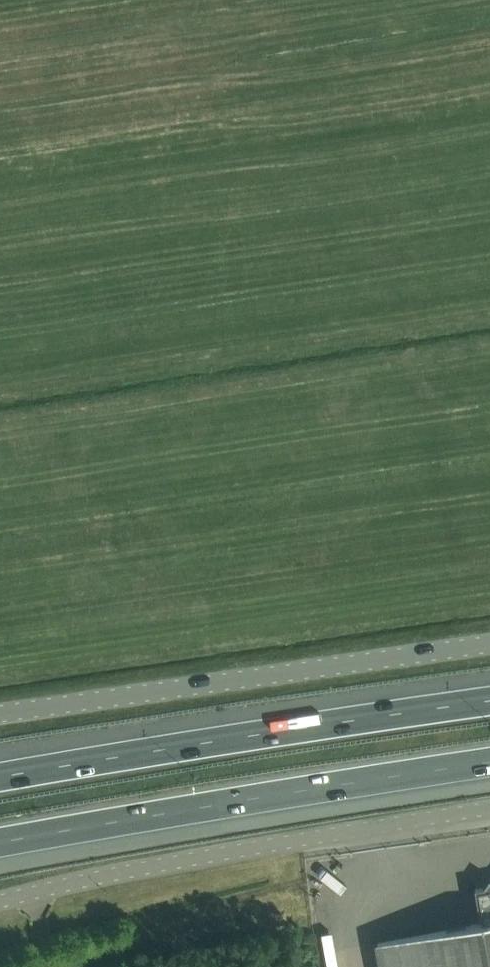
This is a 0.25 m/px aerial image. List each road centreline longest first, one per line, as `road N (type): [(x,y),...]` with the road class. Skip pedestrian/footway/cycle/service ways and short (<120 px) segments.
road 1 (unclassified): [(0,898),(148,864),(489,809)]
road 2 (motorway): [(0,843),(489,762)]
road 3 (motorway): [(489,700),(0,778)]
road 4 (unclassified): [(0,722),(489,650)]

